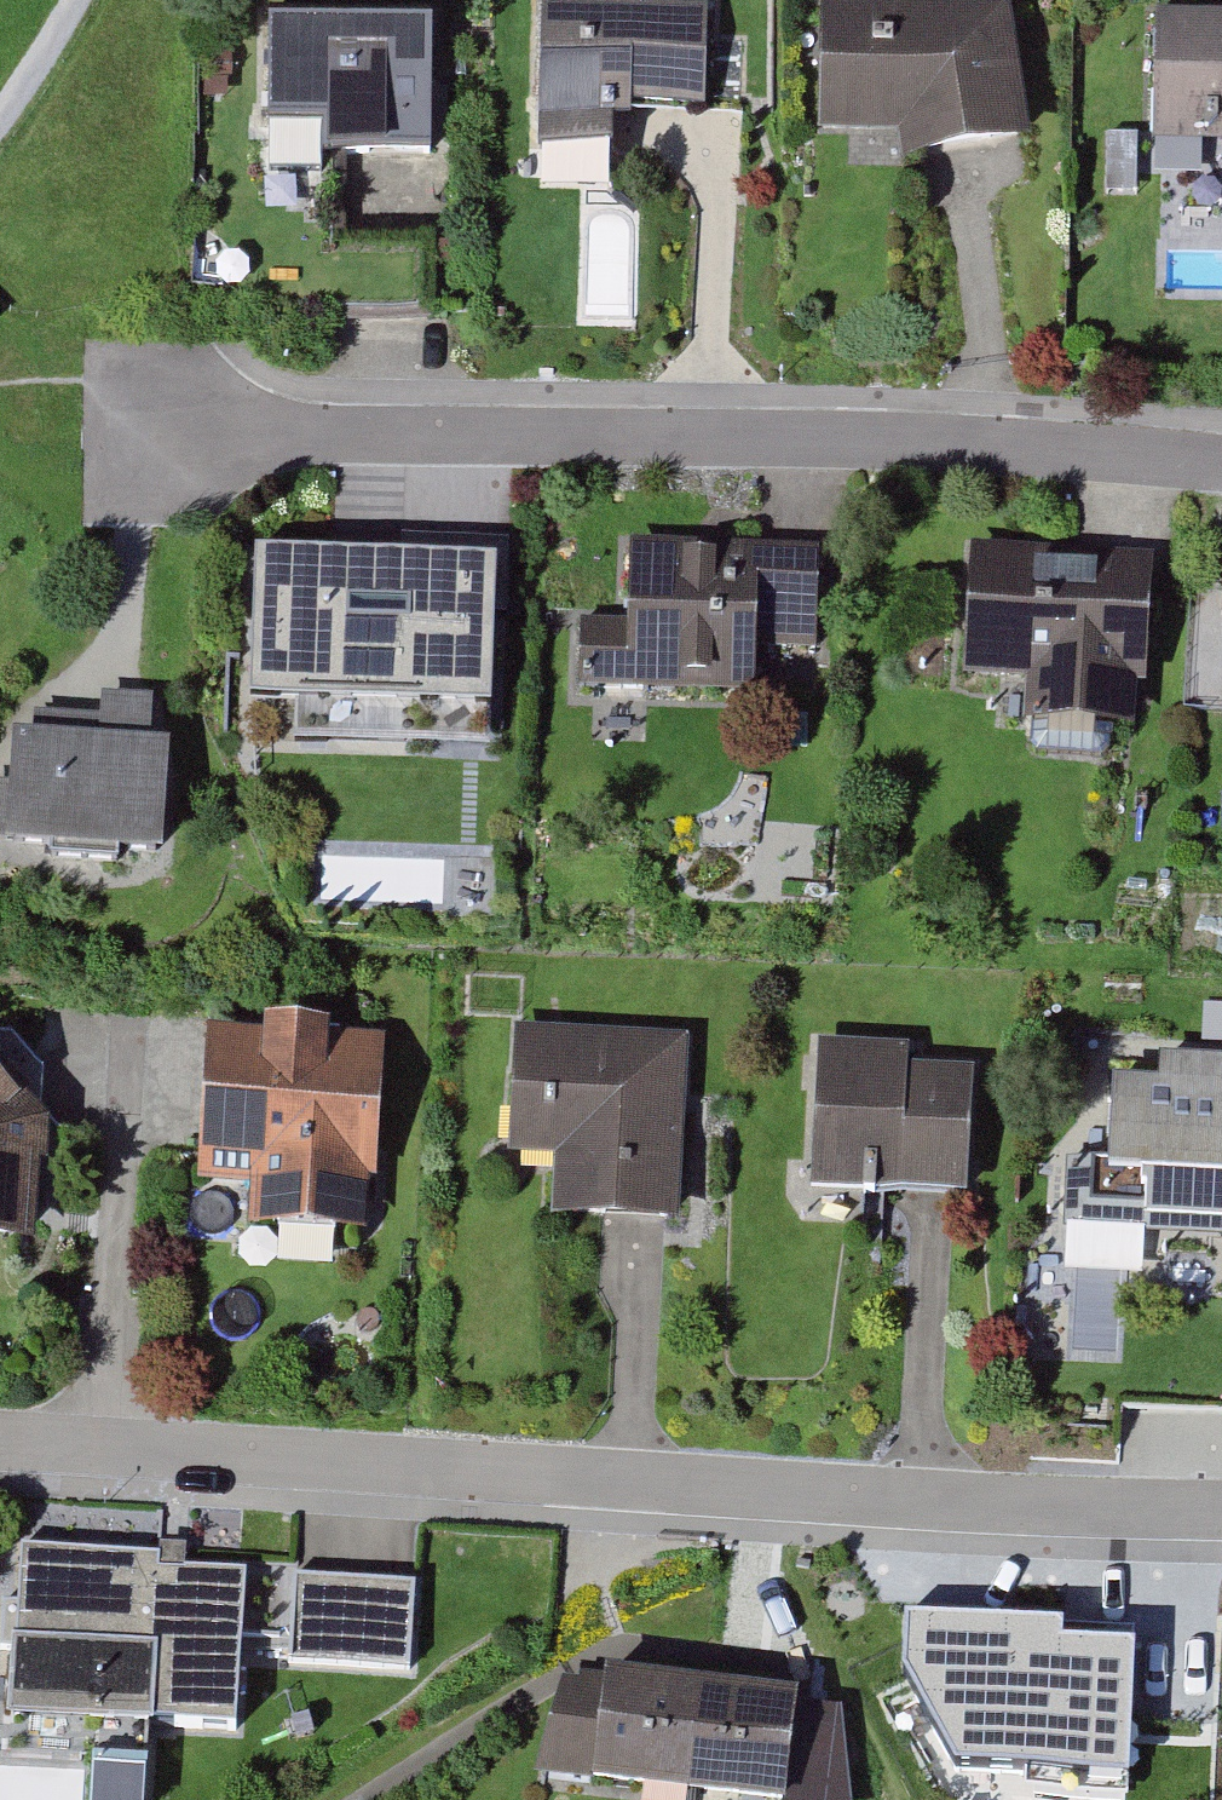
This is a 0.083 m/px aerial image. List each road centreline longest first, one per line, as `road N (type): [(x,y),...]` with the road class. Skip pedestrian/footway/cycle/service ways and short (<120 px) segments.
road 1 (residential): [(138,412),(991,439),(1221,456)]
road 2 (track): [(0,126),(78,0)]

